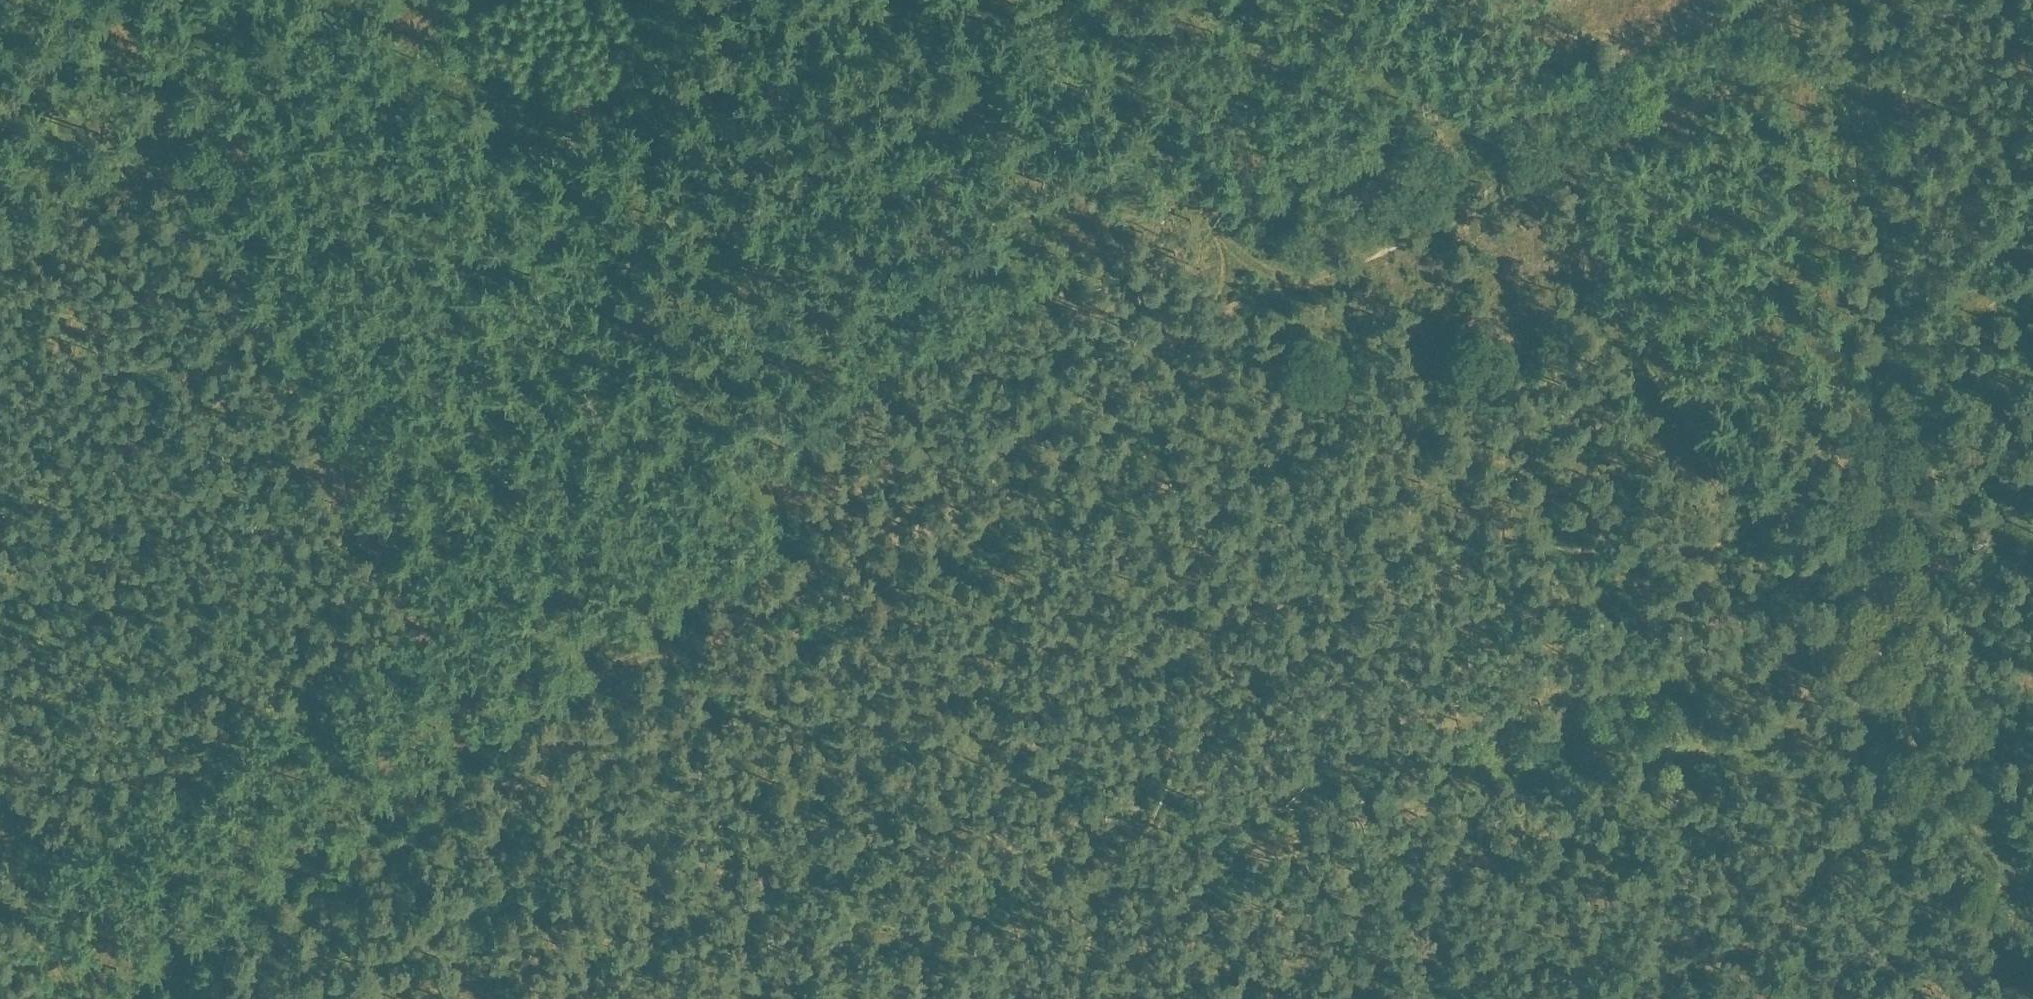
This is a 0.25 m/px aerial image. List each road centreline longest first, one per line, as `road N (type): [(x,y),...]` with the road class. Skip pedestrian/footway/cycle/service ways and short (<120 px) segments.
road 1 (track): [(161,998),(914,514),(1254,319),(1529,194)]
road 2 (track): [(1857,0),(1893,327),(1867,518),(1921,736),(2032,911)]
road 3 (track): [(1867,518),(1826,522),(1754,503),(1669,458),(1529,194)]

